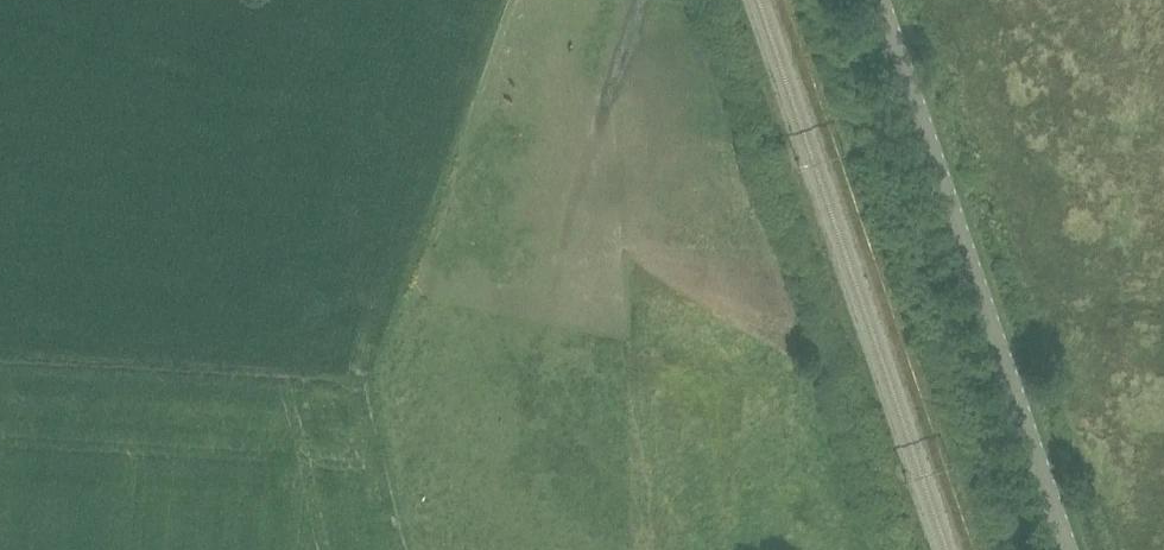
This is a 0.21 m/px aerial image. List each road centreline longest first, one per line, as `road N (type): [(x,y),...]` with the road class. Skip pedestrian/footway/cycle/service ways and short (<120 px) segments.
road 1 (tertiary): [(1068,549),(885,0)]

